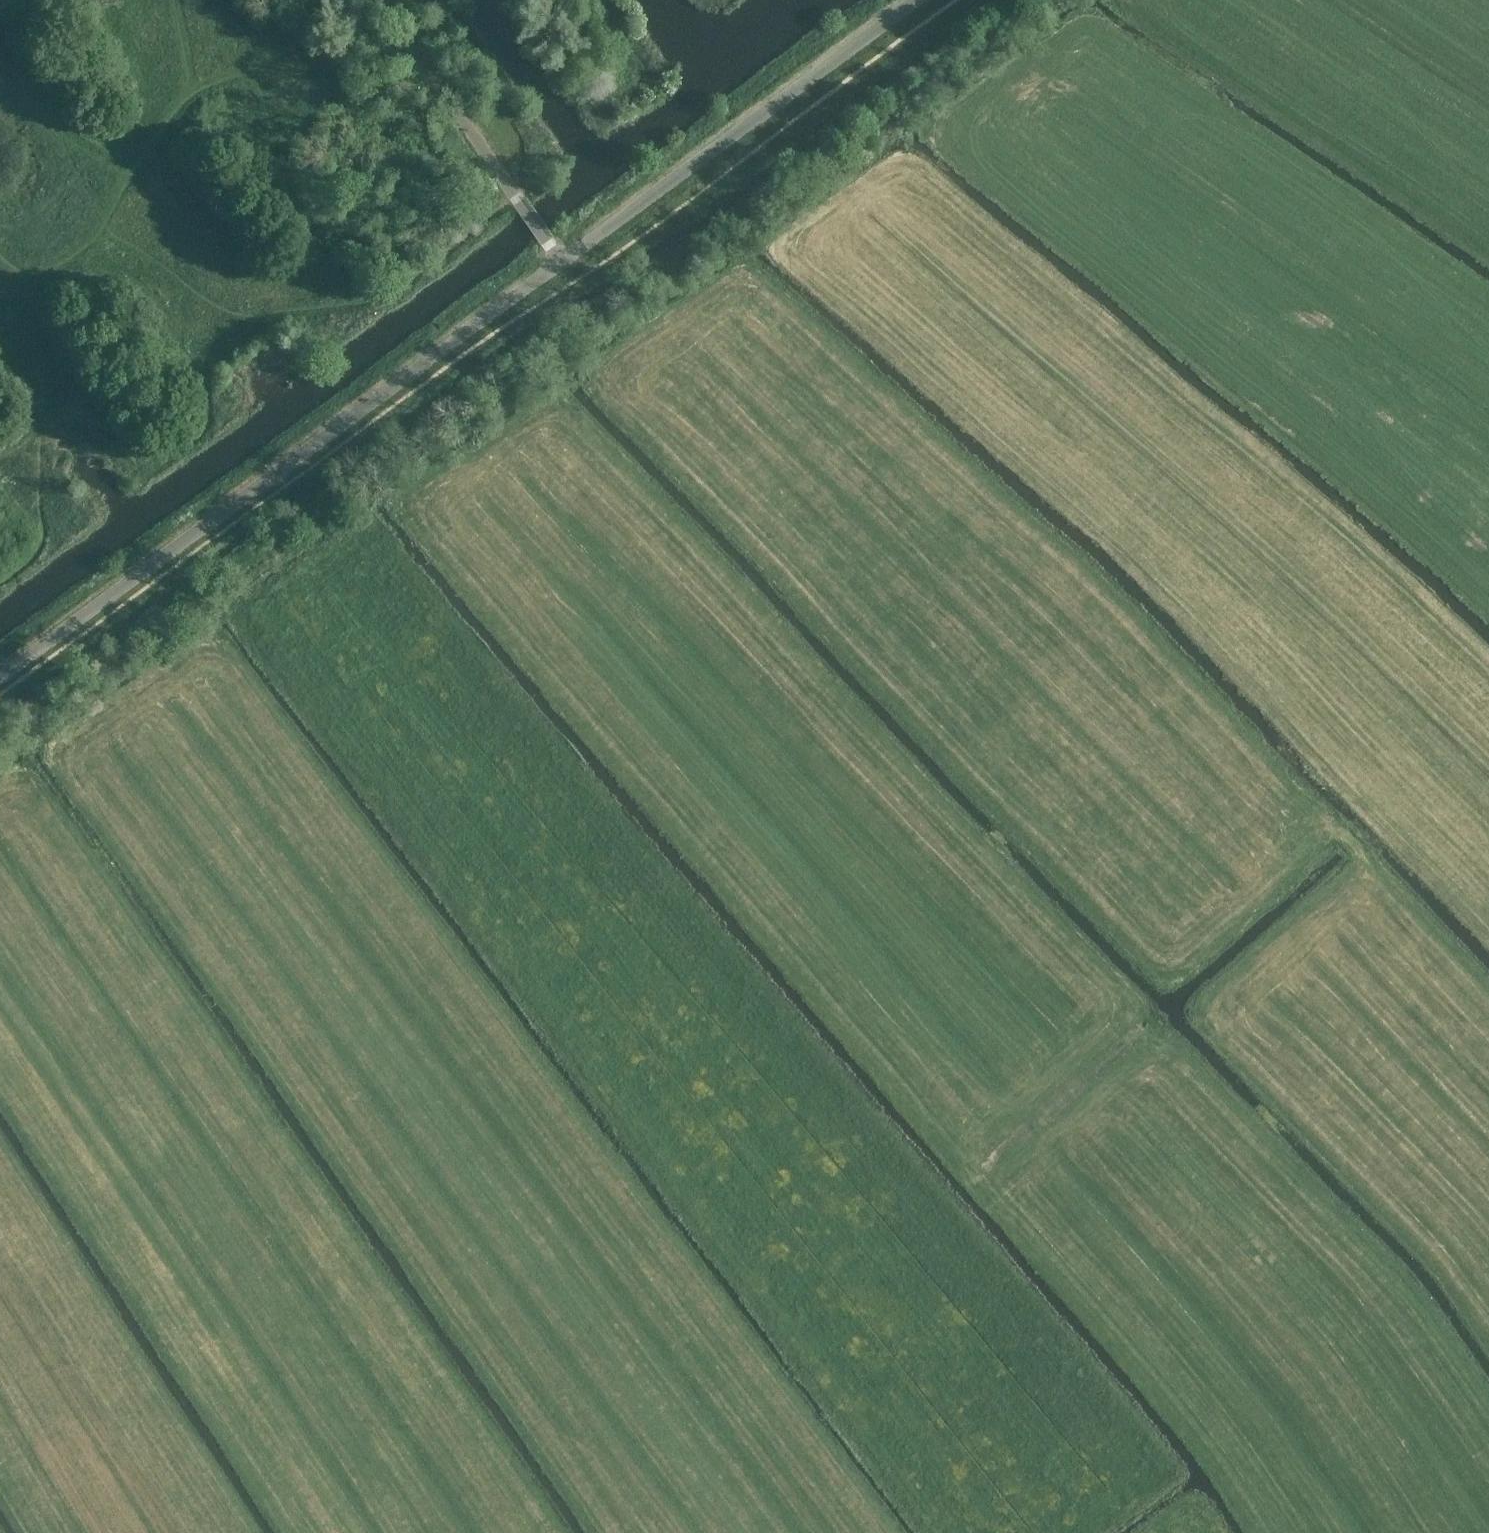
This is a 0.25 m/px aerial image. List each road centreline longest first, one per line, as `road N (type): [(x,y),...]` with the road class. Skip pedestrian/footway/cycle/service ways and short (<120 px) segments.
road 1 (track): [(516,194),(381,301),(240,312),(198,335),(191,354),(210,404),(201,431),(156,460),(136,456),(116,418),(82,397),(44,405),(12,456),(39,527),(33,548),(0,581)]

